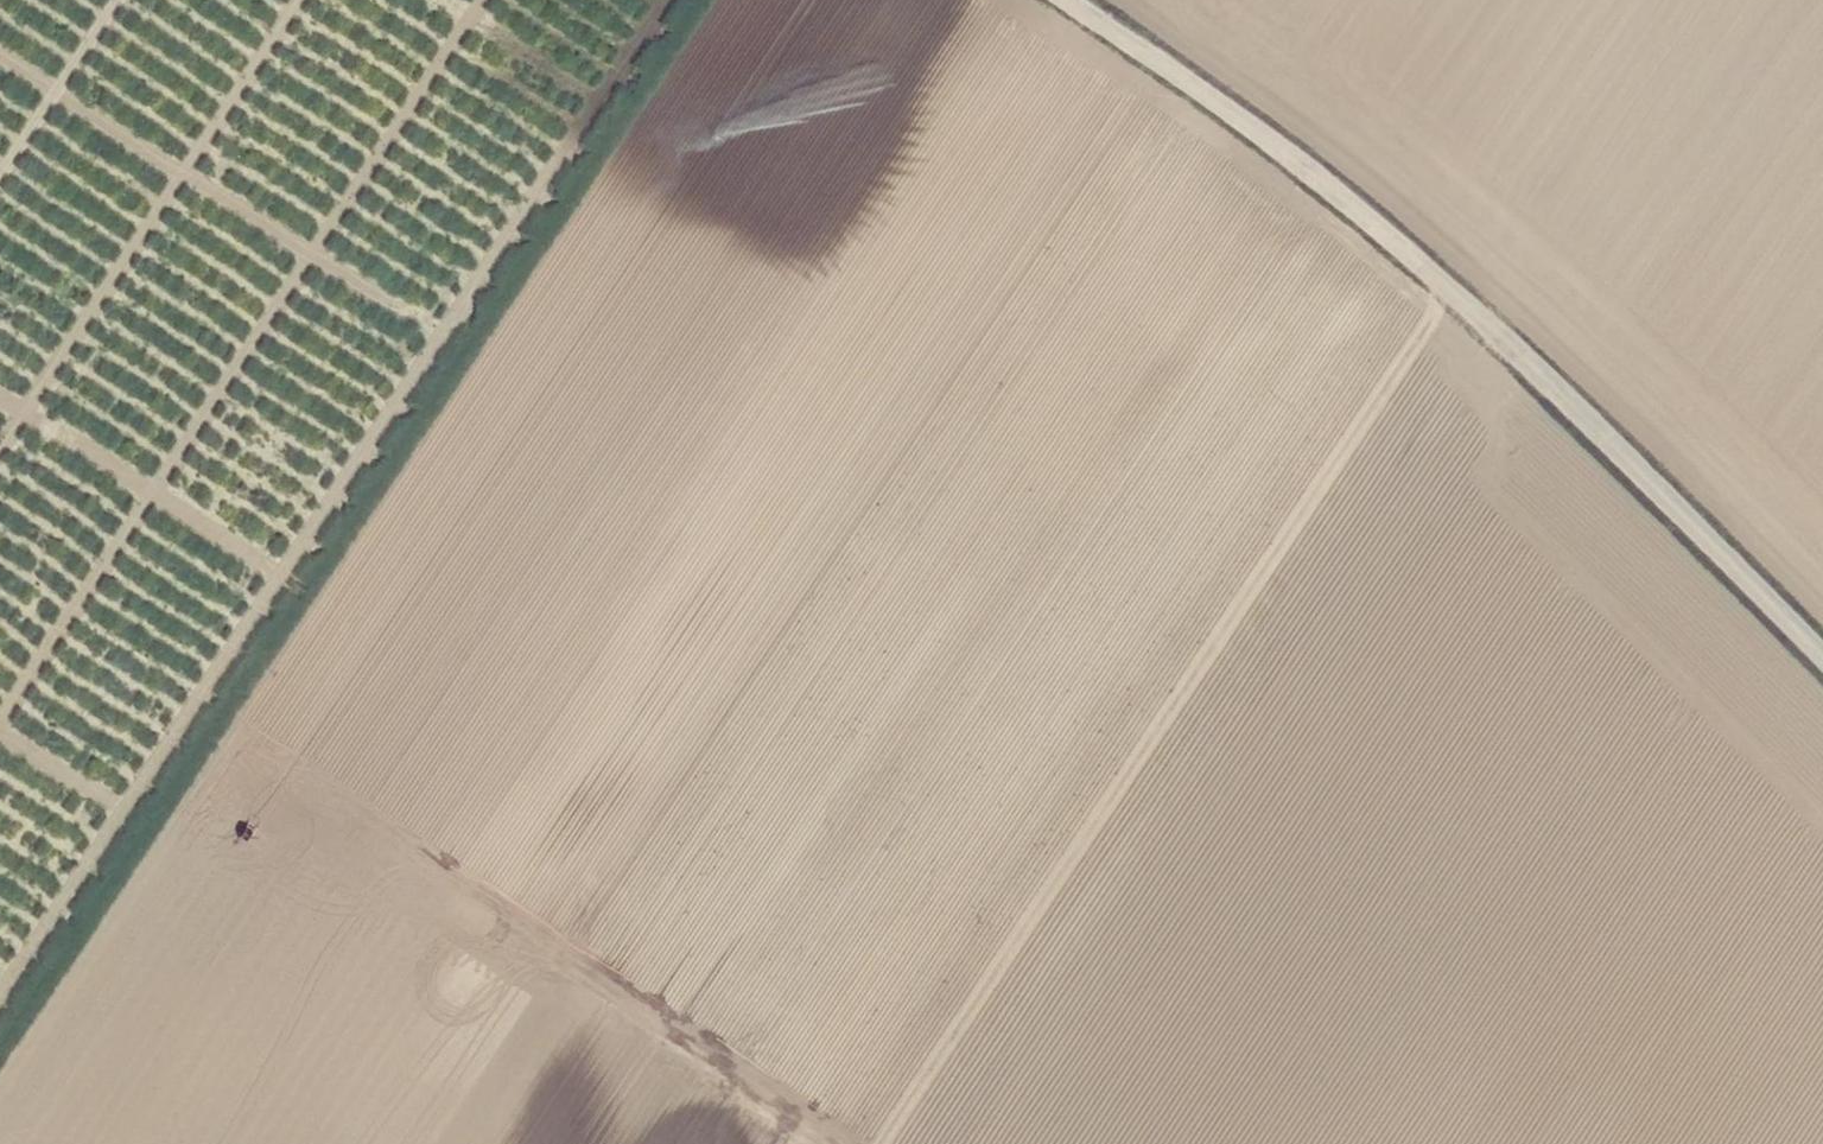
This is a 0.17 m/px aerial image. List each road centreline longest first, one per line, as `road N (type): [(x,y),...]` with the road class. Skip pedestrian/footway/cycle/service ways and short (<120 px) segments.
road 1 (track): [(1064,0),(1320,170),(1661,488),(1822,656)]

